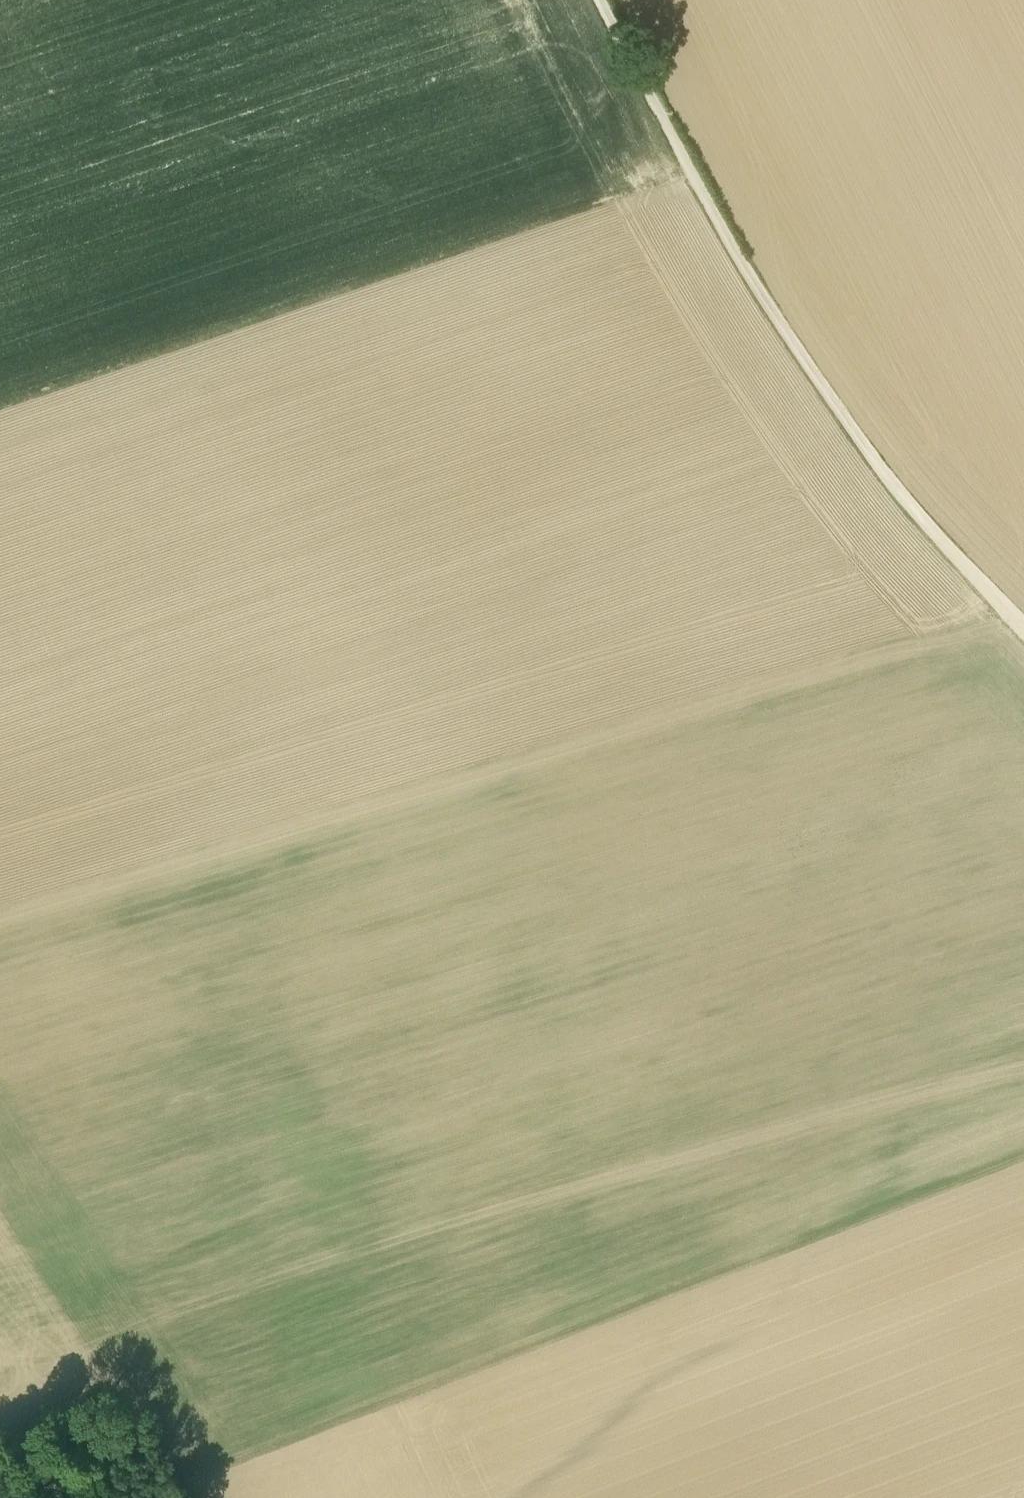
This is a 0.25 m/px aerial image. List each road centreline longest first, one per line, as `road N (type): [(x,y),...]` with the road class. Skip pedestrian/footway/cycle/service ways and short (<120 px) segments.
road 1 (track): [(1023,626),(902,495),(773,313),(600,0)]

